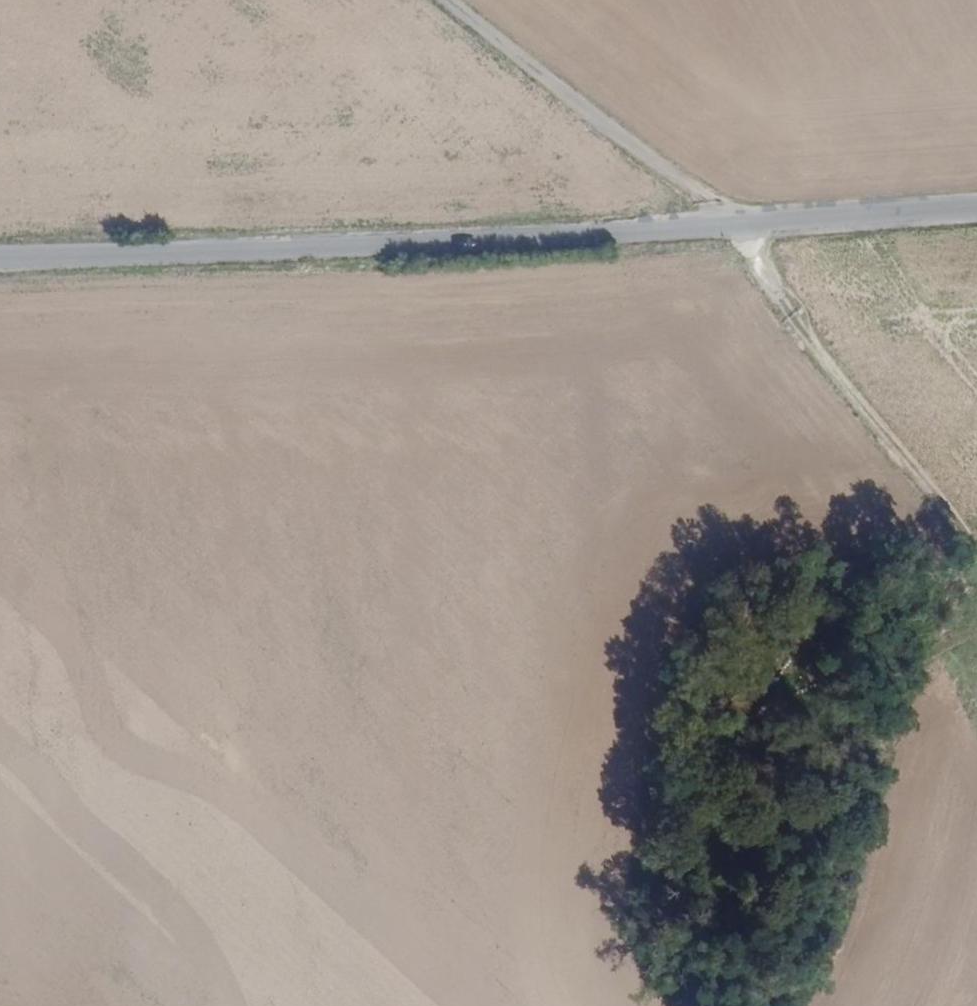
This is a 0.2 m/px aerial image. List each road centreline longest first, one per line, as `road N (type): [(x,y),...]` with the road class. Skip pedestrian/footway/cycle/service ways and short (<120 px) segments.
road 1 (unclassified): [(976,210),(0,259)]
road 2 (track): [(976,571),(736,227),(449,0)]

